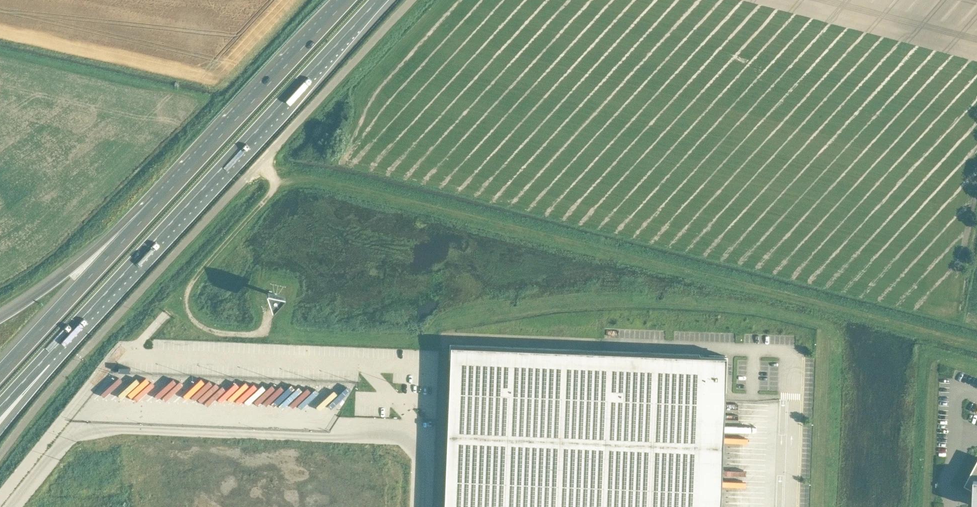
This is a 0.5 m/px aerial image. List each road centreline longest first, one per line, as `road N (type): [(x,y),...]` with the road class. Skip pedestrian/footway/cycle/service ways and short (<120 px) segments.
road 1 (motorway): [(45,358),(378,0)]
road 2 (unclassified): [(81,355),(411,0)]
road 3 (motorway): [(347,0),(158,204)]
road 4 (motorway): [(158,204),(0,373)]
road 5 (motorway): [(158,204),(0,319)]

